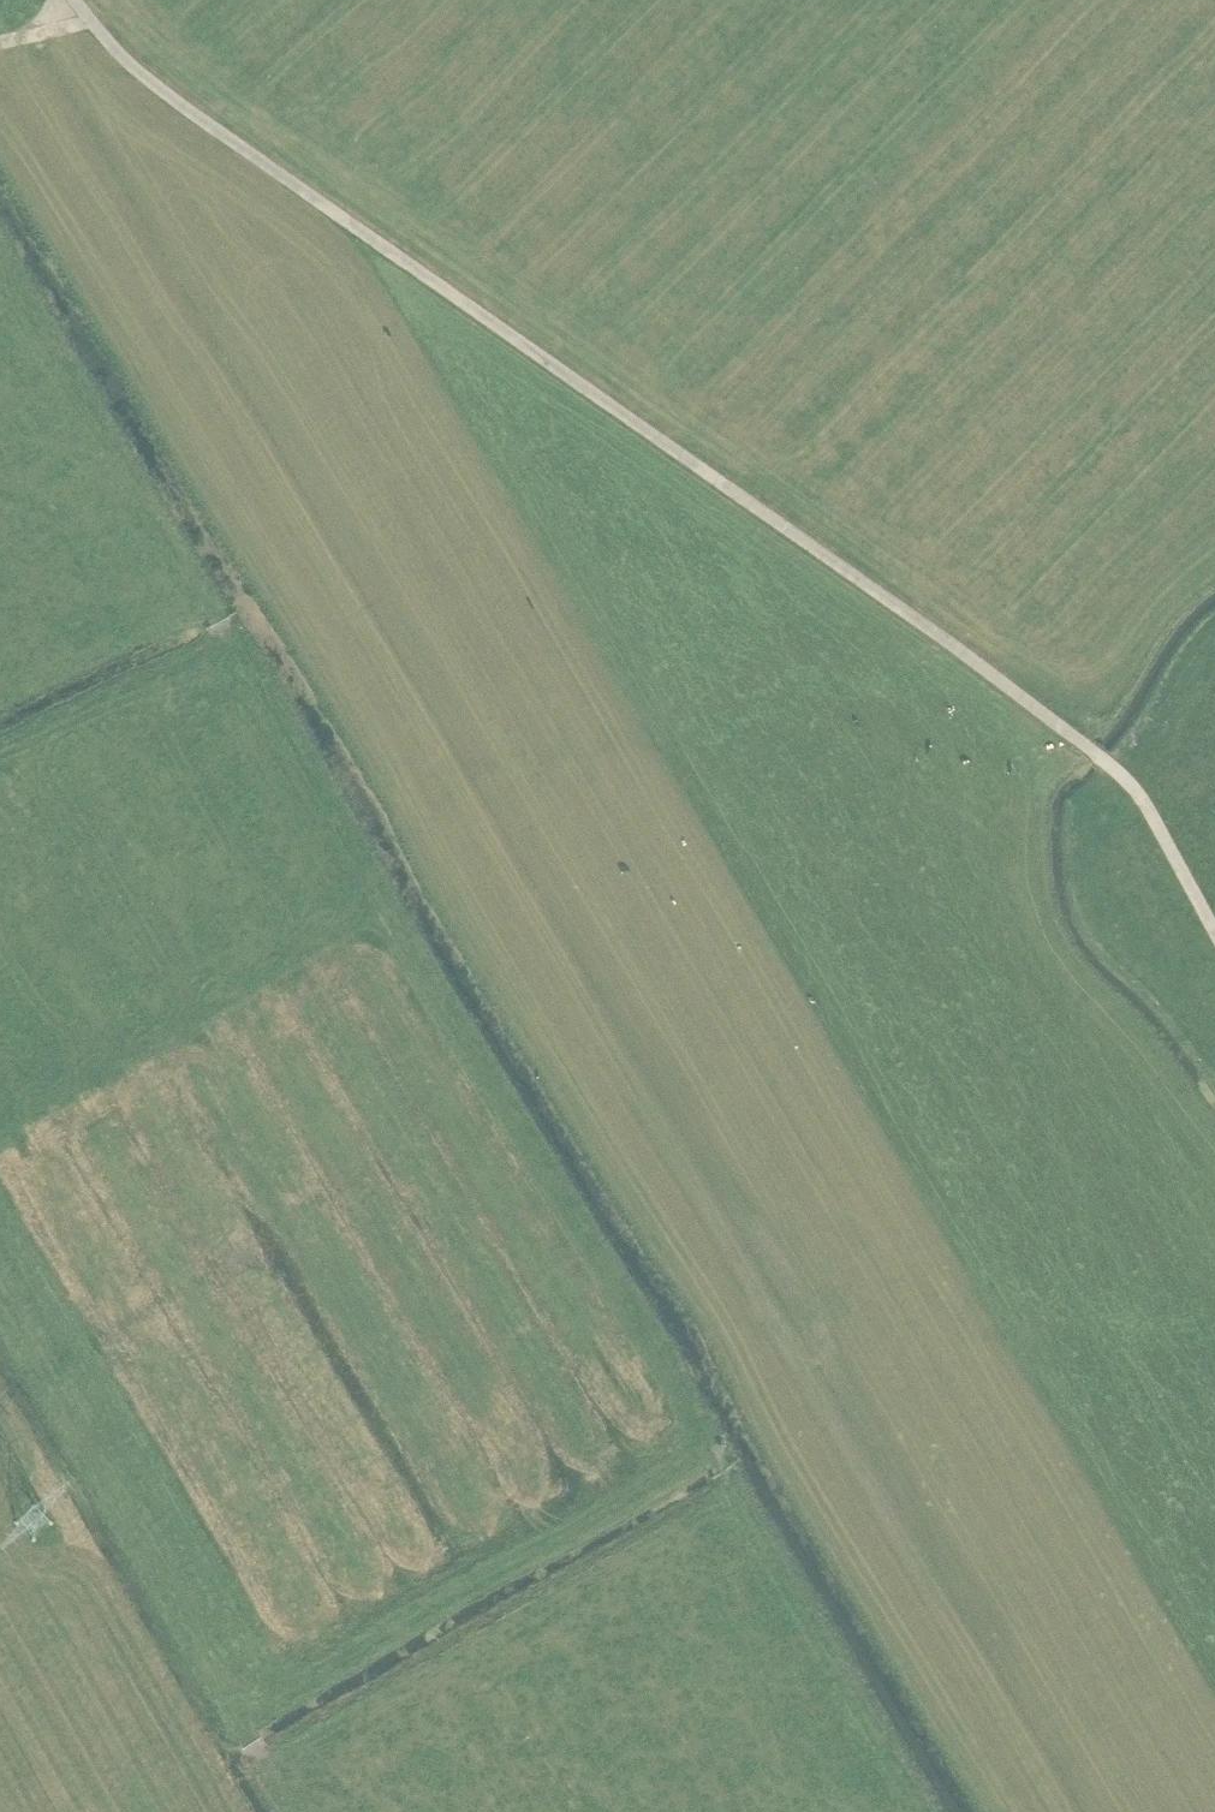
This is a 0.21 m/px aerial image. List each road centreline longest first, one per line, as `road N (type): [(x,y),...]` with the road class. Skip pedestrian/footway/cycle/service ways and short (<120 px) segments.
road 1 (track): [(75,0),(116,51),(1085,746),(1150,811),(1214,930)]

